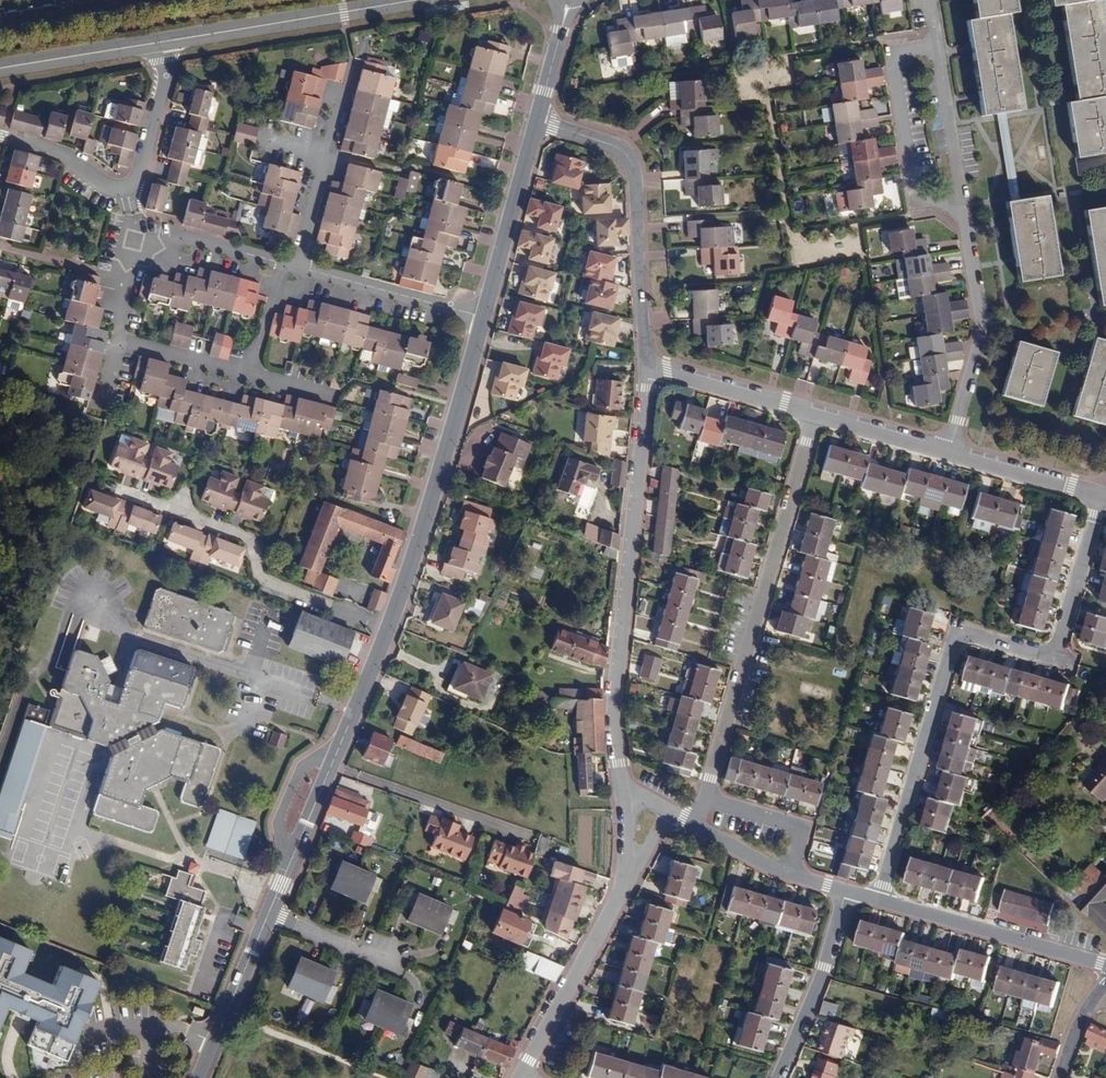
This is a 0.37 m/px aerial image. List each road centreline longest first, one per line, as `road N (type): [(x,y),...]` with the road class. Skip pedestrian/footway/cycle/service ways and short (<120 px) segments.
road 1 (residential): [(1102,498),(1057,660),(959,633),(877,900)]
road 2 (residential): [(949,453),(985,331),(933,0)]
road 3 (residential): [(618,785),(616,674),(646,365)]
road 4 (residential): [(814,414),(706,799)]
road 5 (tertiary): [(482,324),(388,632)]
road 6 (residential): [(646,365),(631,161),(618,147),(537,123)]
road 7 (tertiary): [(388,632),(269,914)]
road 8 (residential): [(0,137),(75,160),(110,185),(133,182),(166,72),(166,42)]
road 9 (tertiary): [(166,42),(419,0)]
road 10 (residential): [(388,632),(264,582),(247,536),(178,511)]
road 11 (residential): [(1105,965),(877,900)]
road 12 (residential): [(518,1077),(627,880)]
road 13 (tertiary): [(537,123),(482,324)]
road 14 (residential): [(778,1077),(846,892)]
road 15 (residential): [(281,273),(133,236),(122,277)]
road 16 (residential): [(482,324),(295,276)]
road 17 (tertiary): [(269,914),(201,1077)]
road 18 (residential): [(646,365),(814,414)]
road 19 (tertiary): [(0,68),(166,42)]
road 20 (residential): [(949,453),(1102,498)]
road 21 (residential): [(706,799),(802,826),(790,875)]
road 22 (residential): [(814,414),(949,453)]
road 23 (tertiary): [(566,0),(537,123)]
road 24 (residential): [(295,276),(327,154)]
road 25 (residential): [(127,345),(249,377)]
road 26 (residential): [(269,914),(387,957)]

